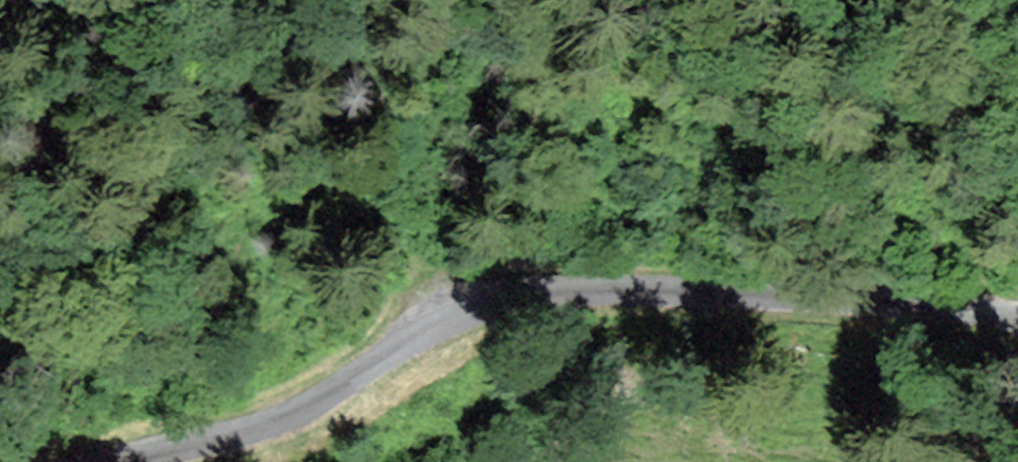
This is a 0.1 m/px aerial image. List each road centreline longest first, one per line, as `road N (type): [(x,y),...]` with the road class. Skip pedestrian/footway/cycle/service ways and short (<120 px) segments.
road 1 (unclassified): [(707,301),(555,295),(494,304),(448,318),(307,417),(248,442),(156,461)]
road 2 (unclassified): [(707,301),(1017,314)]

